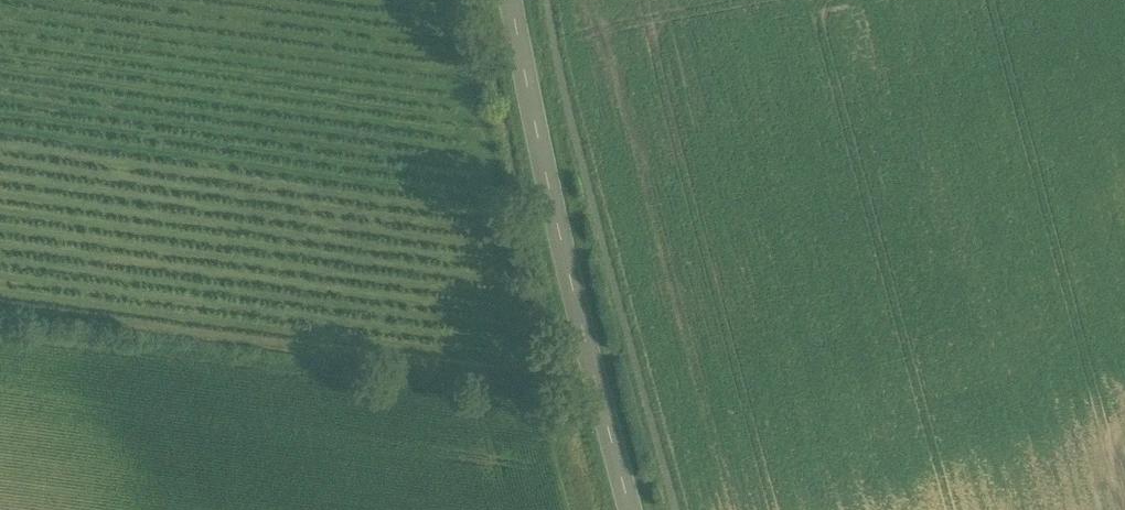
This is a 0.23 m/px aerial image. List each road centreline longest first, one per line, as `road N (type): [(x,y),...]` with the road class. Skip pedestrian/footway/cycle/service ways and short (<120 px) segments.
road 1 (secondary): [(637,509),(510,0)]

